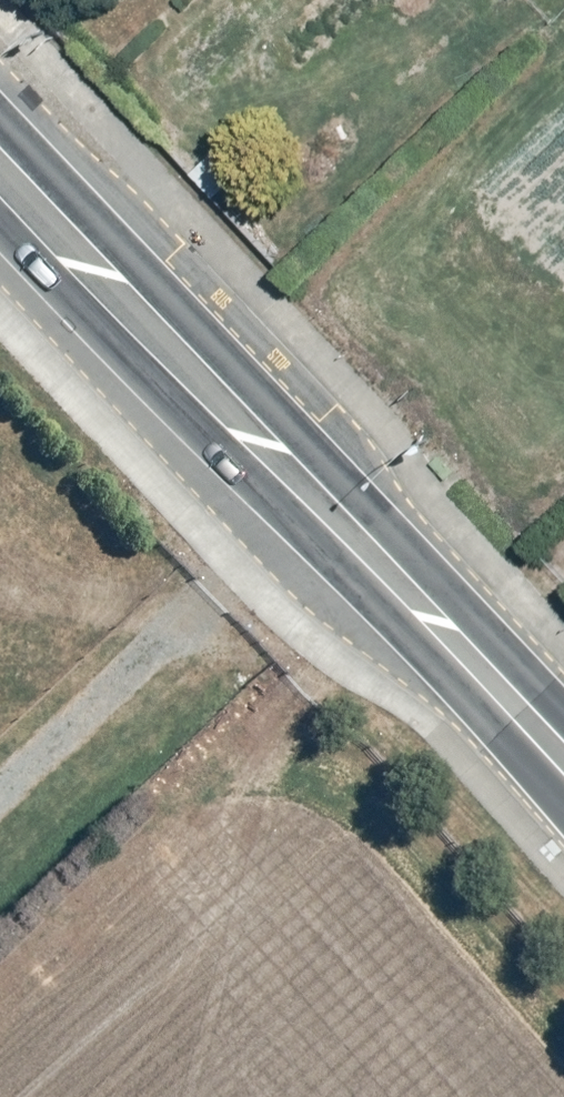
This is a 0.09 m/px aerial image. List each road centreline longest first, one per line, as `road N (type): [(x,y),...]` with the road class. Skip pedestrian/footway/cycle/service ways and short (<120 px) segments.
road 1 (secondary): [(563,813),(0,209)]
road 2 (secondary): [(0,89),(563,690)]

